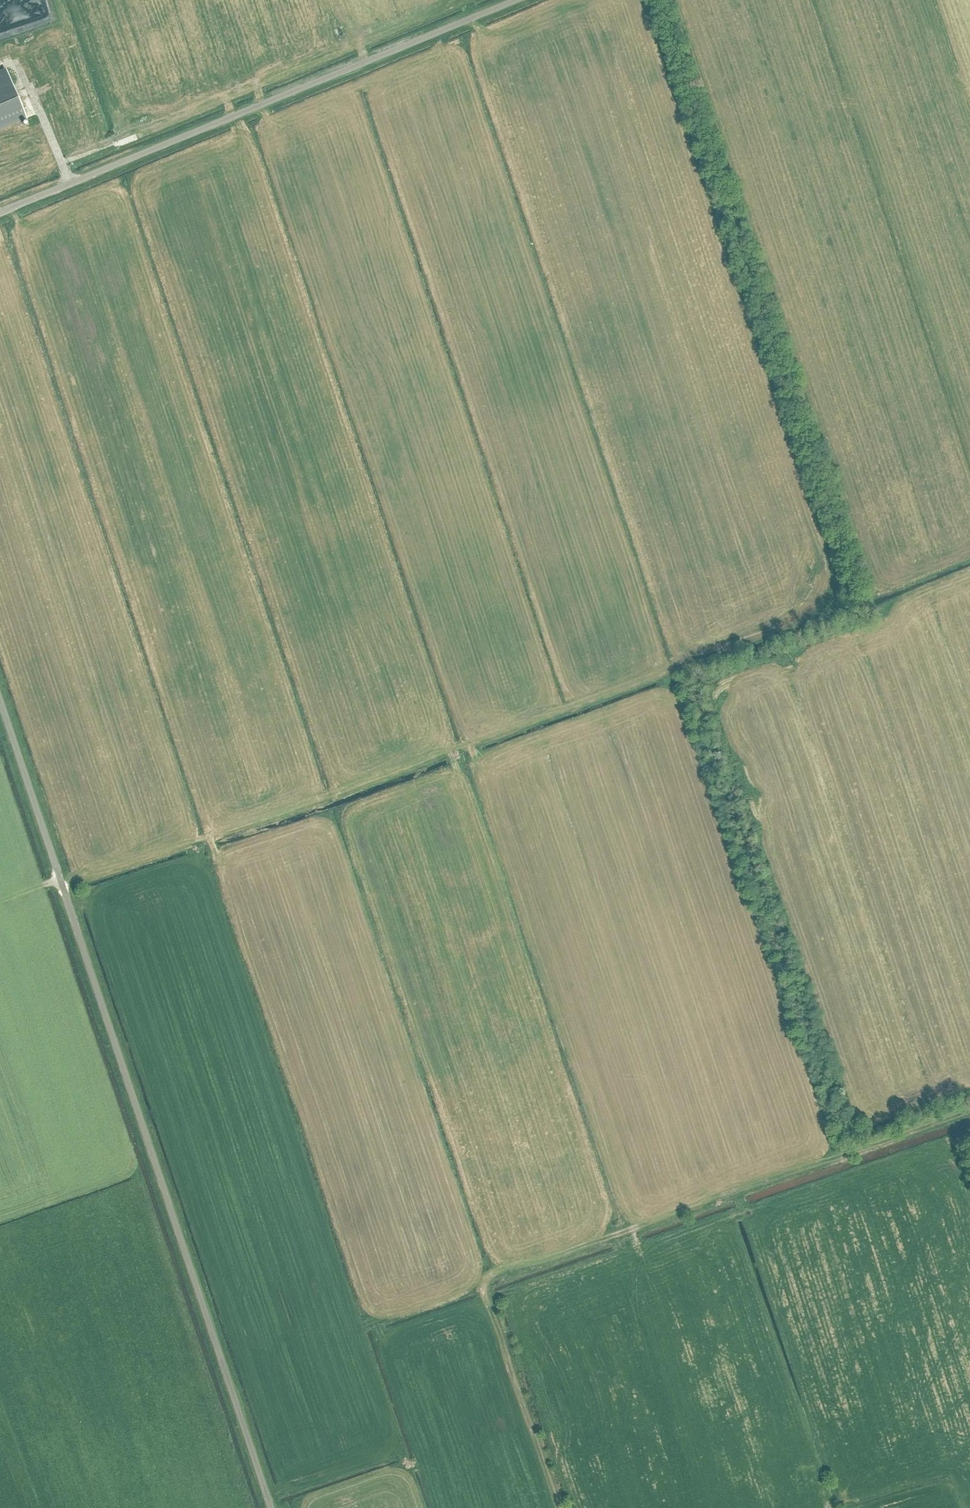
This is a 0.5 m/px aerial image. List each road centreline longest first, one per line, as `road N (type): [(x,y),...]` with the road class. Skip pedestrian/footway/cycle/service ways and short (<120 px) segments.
road 1 (unclassified): [(271,1507),(0,702)]
road 2 (unclassified): [(0,212),(516,0)]

